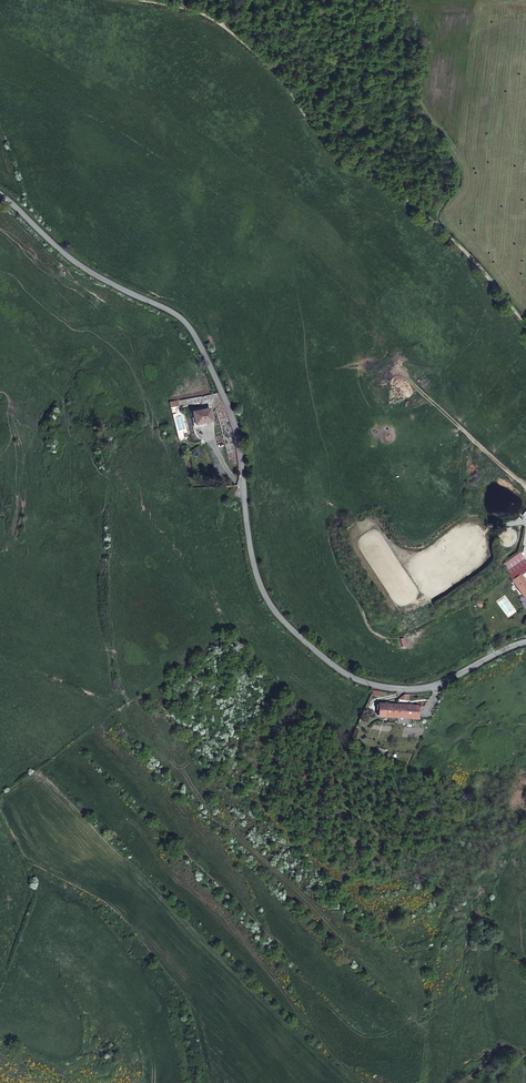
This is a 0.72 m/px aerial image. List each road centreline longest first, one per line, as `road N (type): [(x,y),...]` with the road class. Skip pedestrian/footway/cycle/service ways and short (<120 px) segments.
road 1 (unclassified): [(525,644),(410,692),(353,679),(296,634),(268,603),(257,571),(237,427),(194,333),(180,317),(66,254),(0,193)]
road 2 (track): [(525,322),(451,237),(225,24),(144,0)]
road 3 (track): [(385,0),(416,50),(419,111),(460,174),(440,227)]
road 4 (track): [(525,483),(389,365)]

